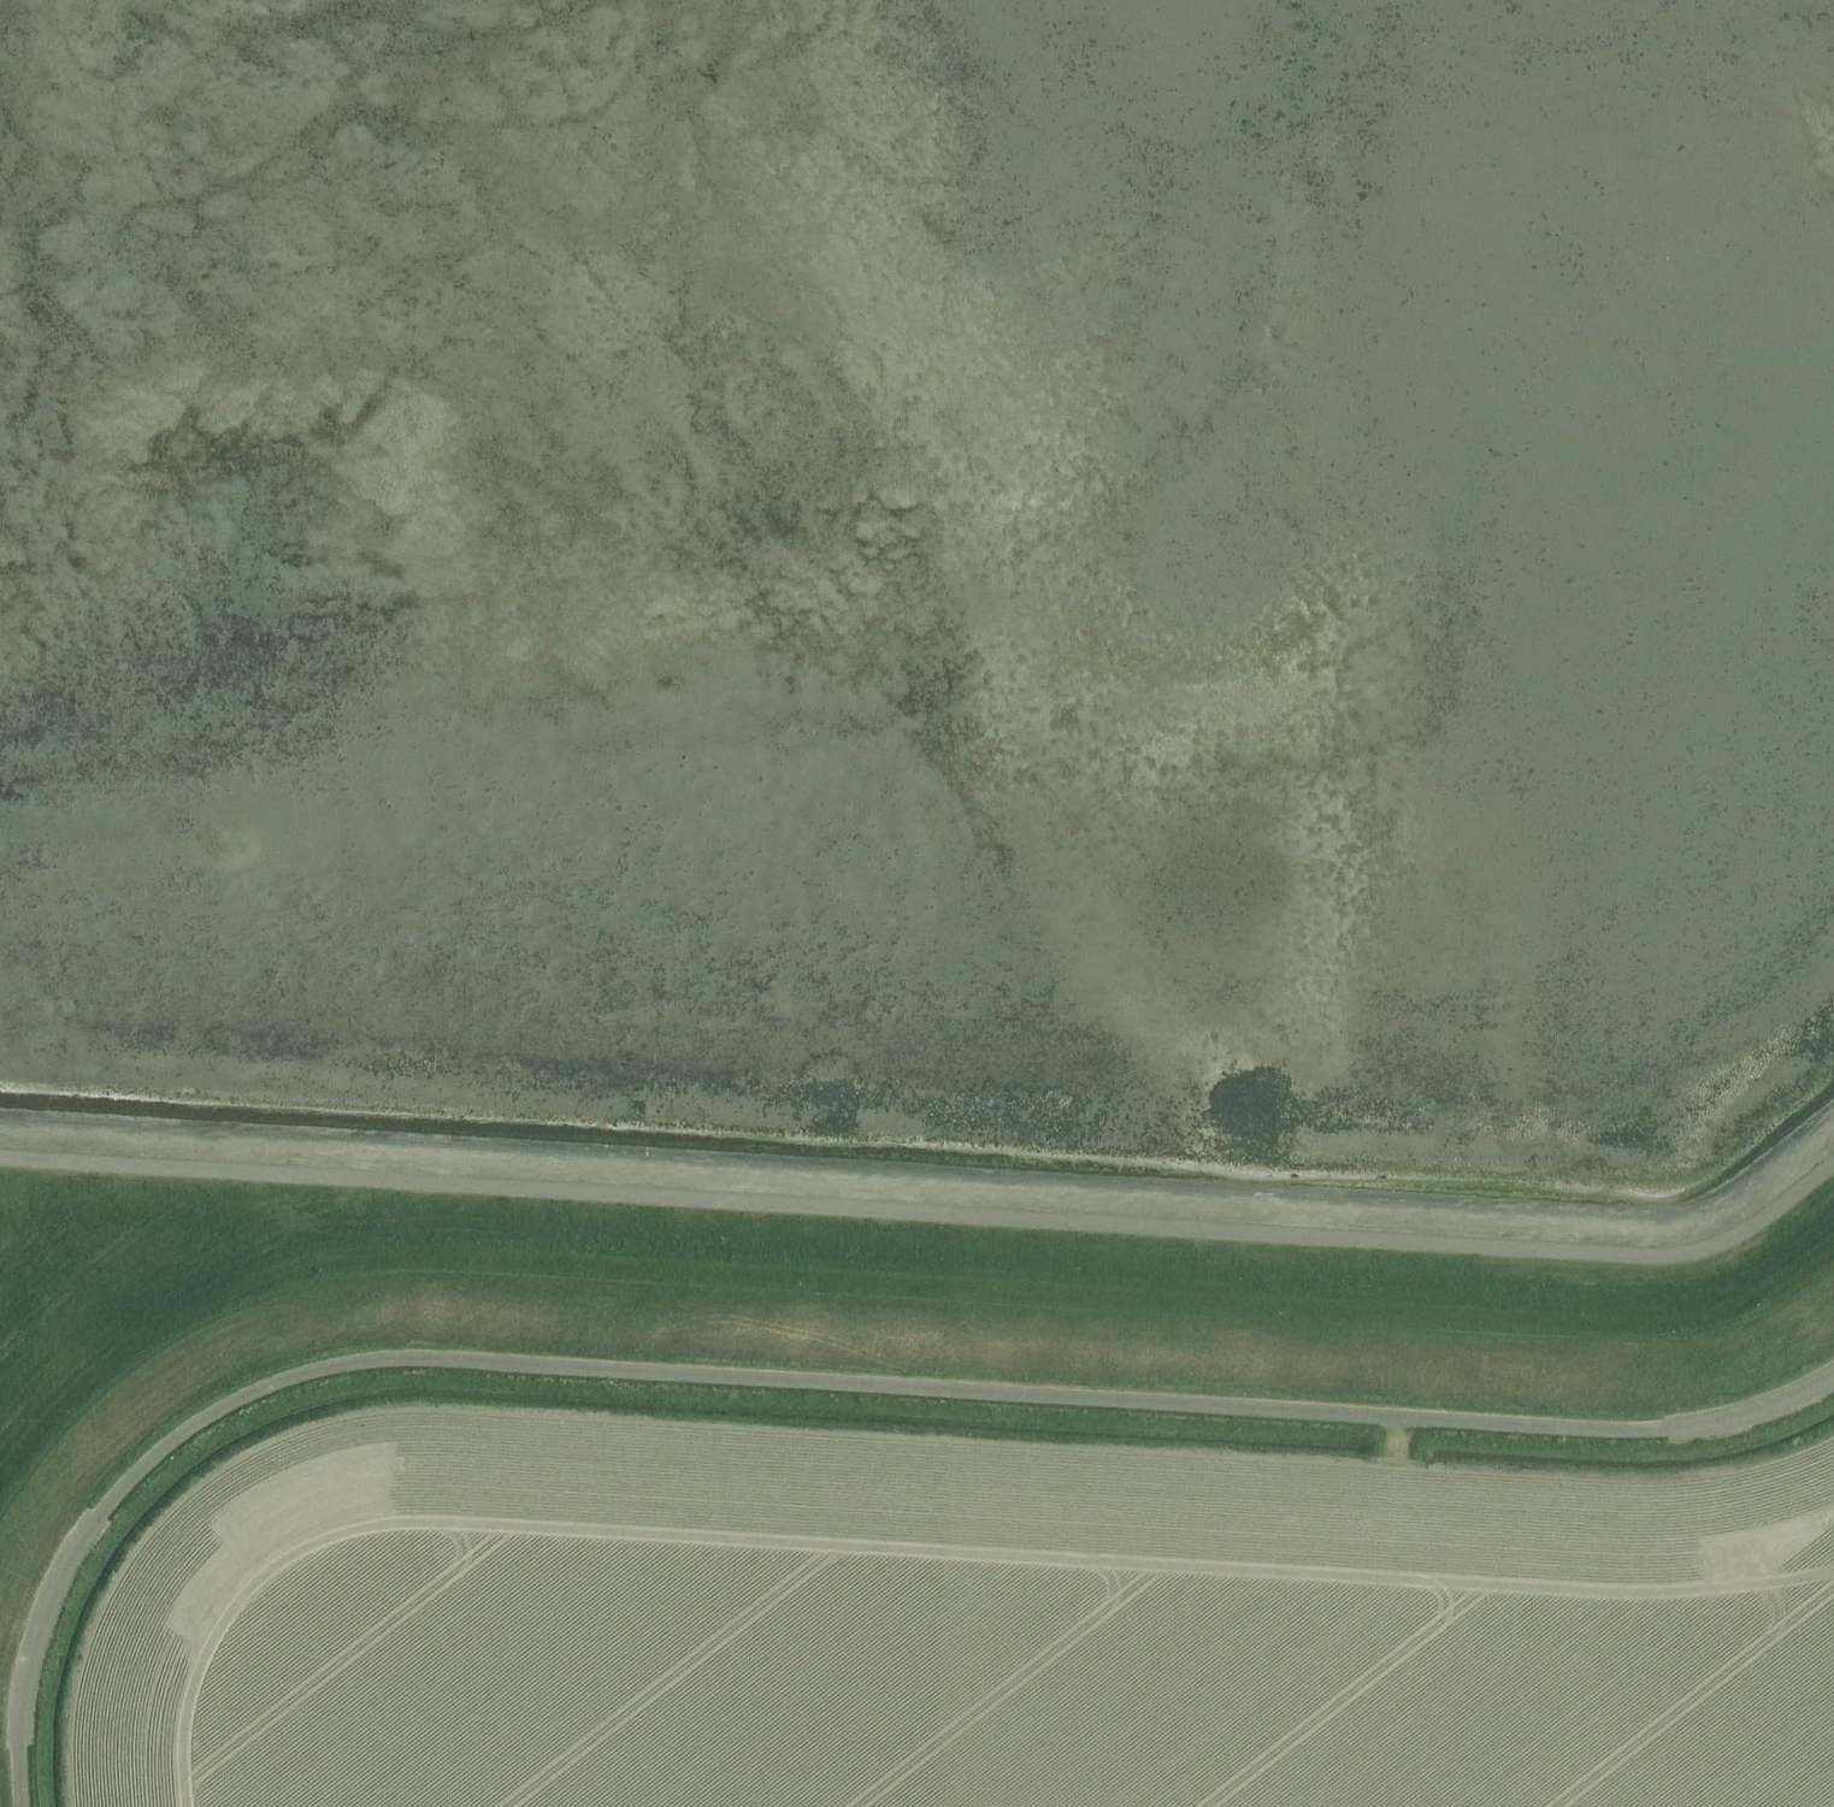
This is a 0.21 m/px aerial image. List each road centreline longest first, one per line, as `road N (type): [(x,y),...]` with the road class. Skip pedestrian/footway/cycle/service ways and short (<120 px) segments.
road 1 (unclassified): [(22,1806),(25,1692),(41,1629),(73,1555),(110,1504),(167,1448),(239,1402),(310,1375),(426,1360),(1607,1433),(1692,1429),(1773,1410),(1833,1378)]

